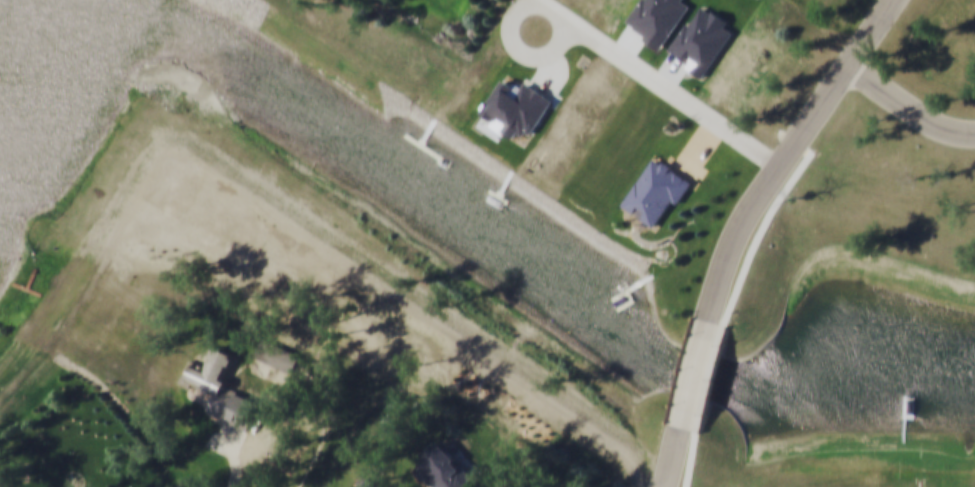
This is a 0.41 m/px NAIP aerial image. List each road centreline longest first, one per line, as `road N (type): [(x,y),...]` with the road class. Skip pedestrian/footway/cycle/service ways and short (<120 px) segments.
road 1 (residential): [(709,320),(752,204),(895,0)]
road 2 (residential): [(780,162),(575,26),(536,30)]
road 3 (residential): [(849,67),(932,123),(974,135)]

